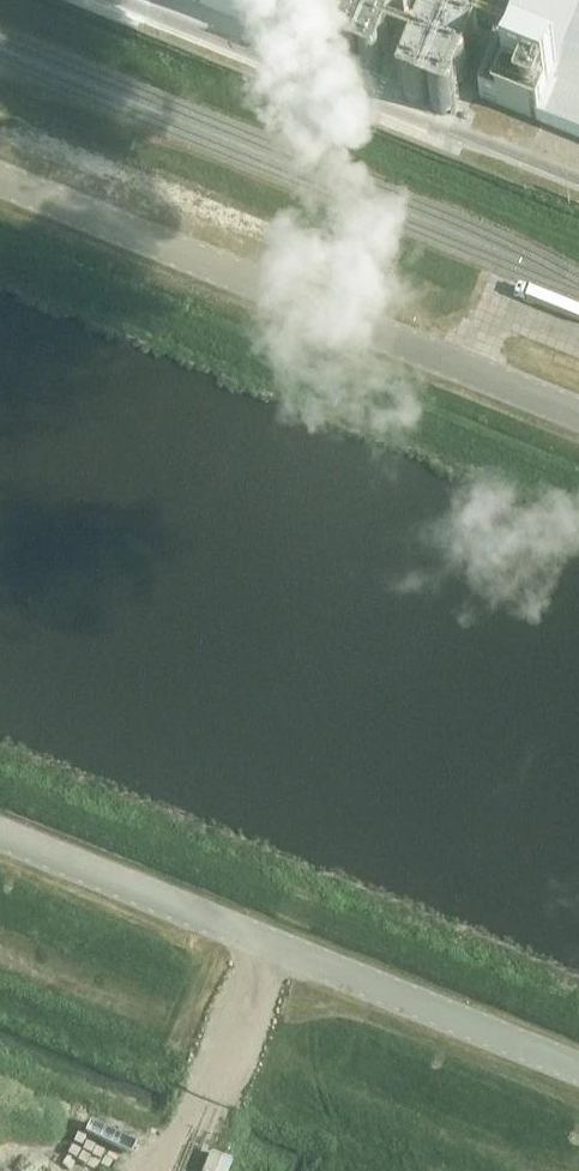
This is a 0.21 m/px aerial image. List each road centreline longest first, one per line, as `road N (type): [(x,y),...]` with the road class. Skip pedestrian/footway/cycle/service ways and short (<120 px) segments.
road 1 (unclassified): [(578,417),(0,182)]
road 2 (unclassified): [(578,1067),(0,832)]

